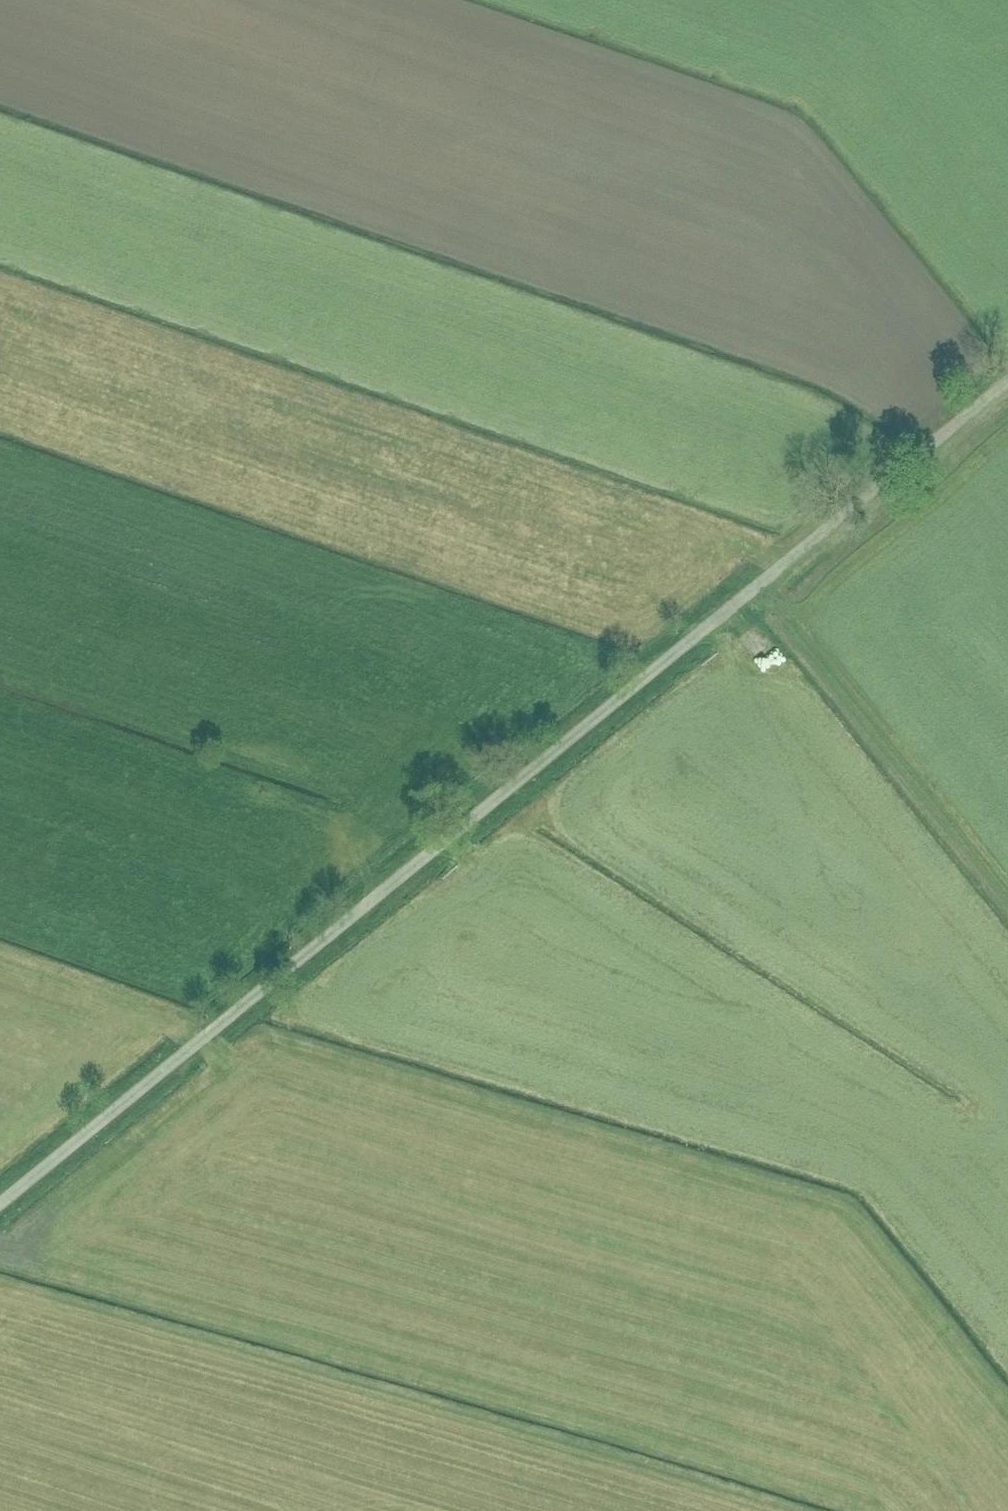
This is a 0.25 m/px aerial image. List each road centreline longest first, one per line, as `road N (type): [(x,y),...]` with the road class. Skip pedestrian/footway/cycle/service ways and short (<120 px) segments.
road 1 (unclassified): [(0,1198),(1007,378)]

